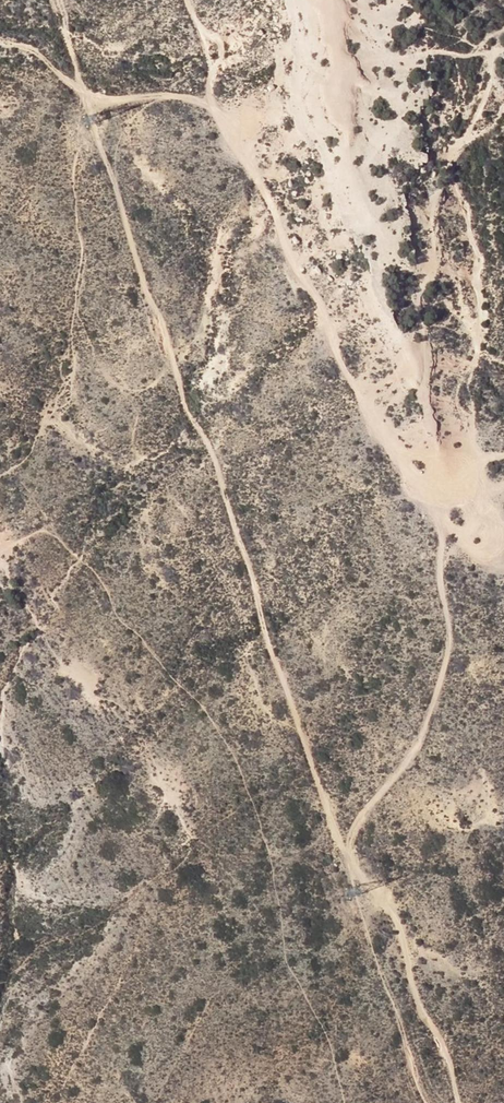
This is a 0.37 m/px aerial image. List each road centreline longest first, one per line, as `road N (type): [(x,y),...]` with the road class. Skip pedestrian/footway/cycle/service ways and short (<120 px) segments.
road 1 (track): [(353,840),(331,823),(217,475),(214,439),(182,396),(147,304),(91,125),(100,101),(50,0)]
road 2 (track): [(0,41),(35,48),(73,87),(100,101),(169,92),(203,102),(259,182),(289,264),(326,317),(369,422),(415,493),(452,492),(478,459),(503,456)]
road 3 (track): [(463,1102),(419,995),(401,916),(353,840),(426,725),(448,656),(439,569),(452,492)]

